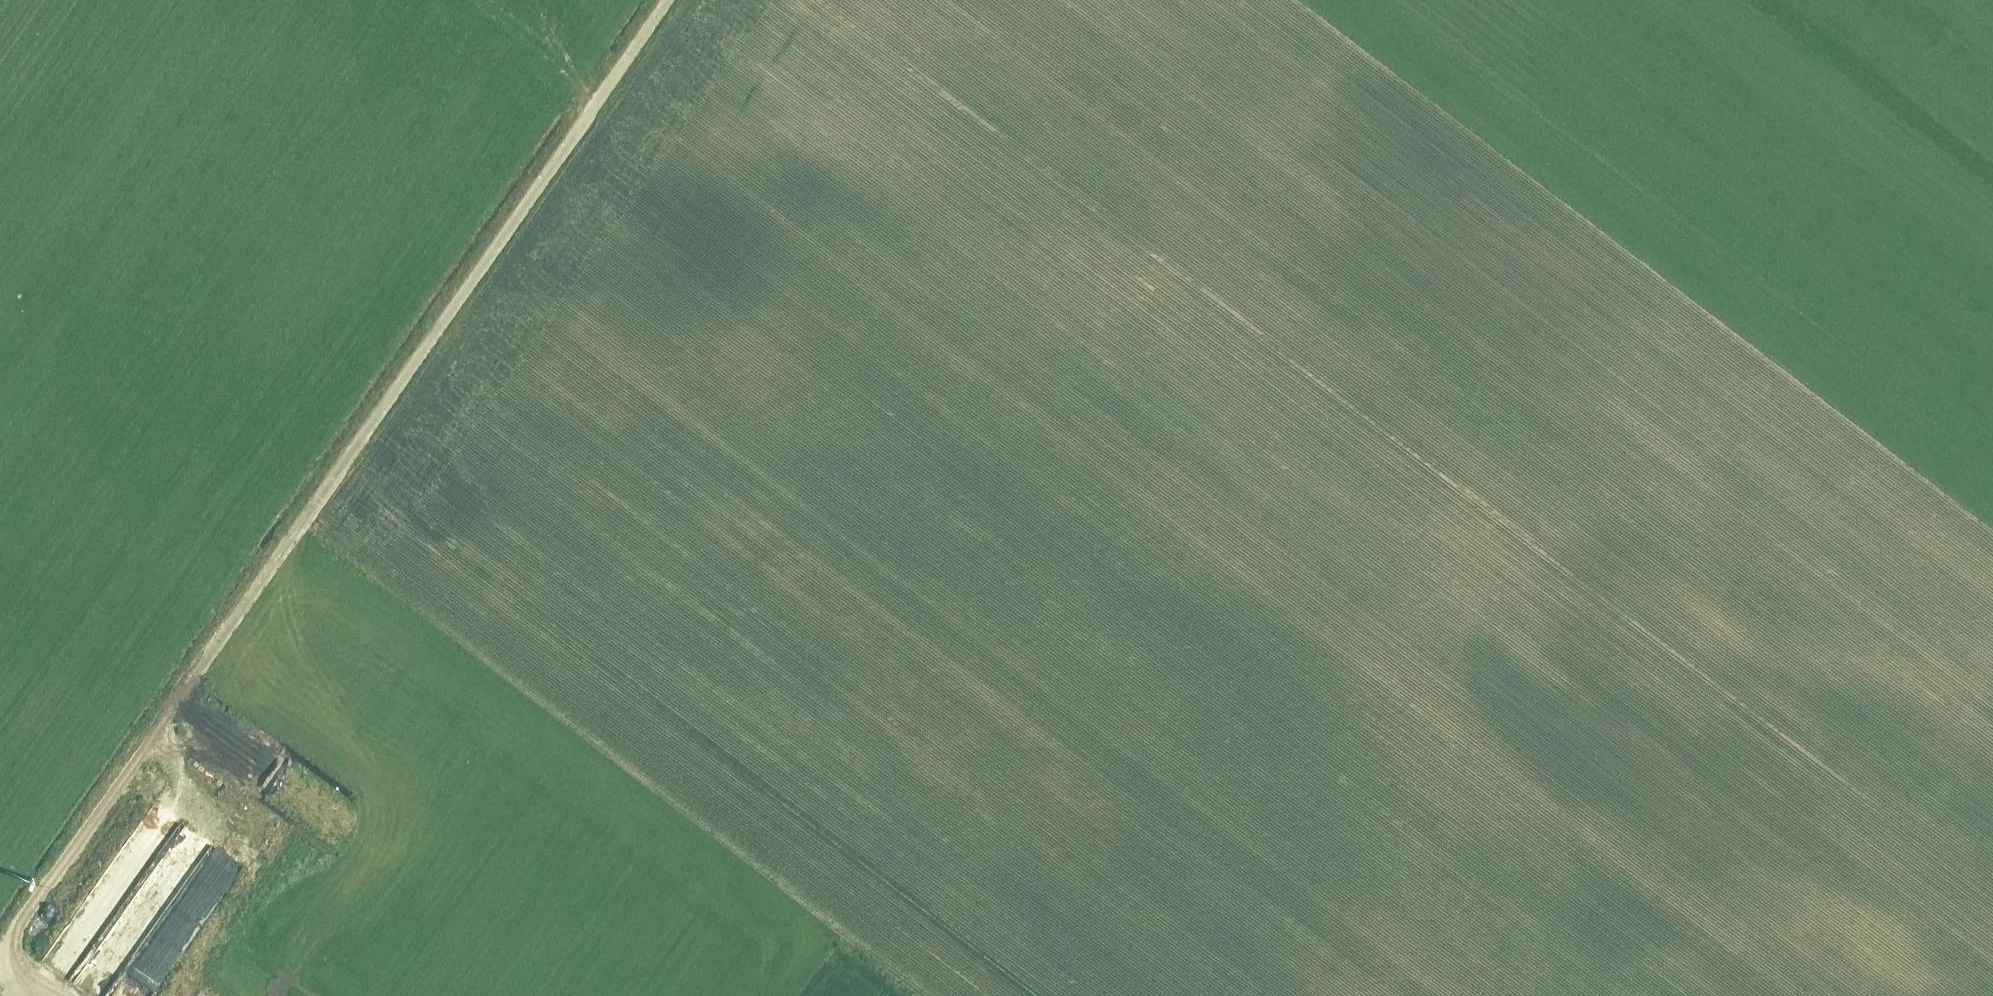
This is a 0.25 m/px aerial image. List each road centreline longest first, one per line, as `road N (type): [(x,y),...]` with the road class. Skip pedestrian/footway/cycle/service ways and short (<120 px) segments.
road 1 (track): [(668,0),(28,908),(9,955),(34,995)]

